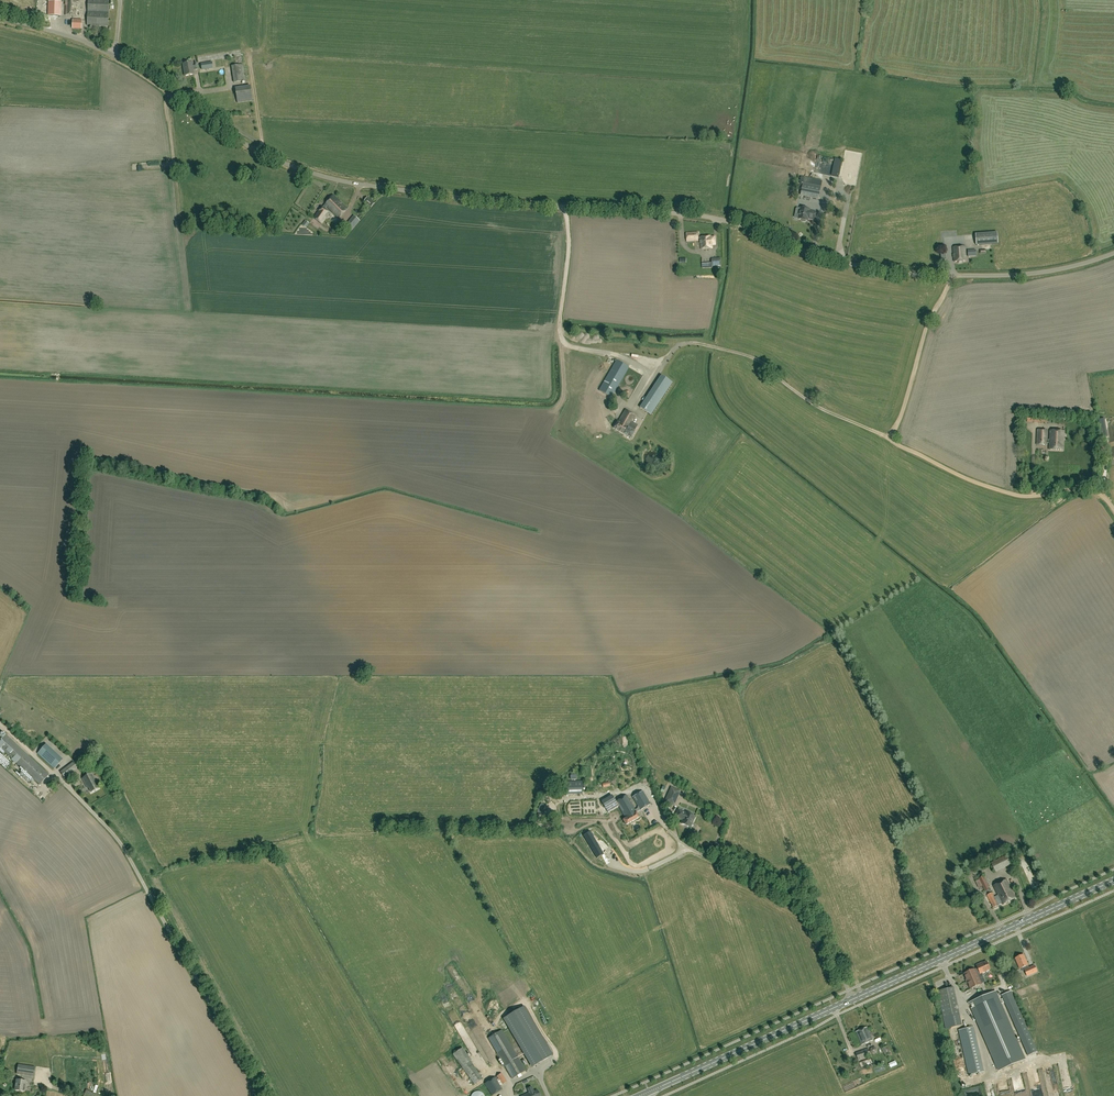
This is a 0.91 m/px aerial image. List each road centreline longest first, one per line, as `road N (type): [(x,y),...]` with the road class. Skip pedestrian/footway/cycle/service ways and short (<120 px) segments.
road 1 (unclassified): [(1113,254),(1027,276),(916,274),(811,254),(701,216),(460,199),(337,181),(242,142),(116,57),(0,19)]
road 2 (track): [(1113,507),(1090,489),(1026,496),(969,480),(814,405),(744,356),(691,343),(676,347),(663,366),(569,347),(559,335),(567,209)]
road 3 (secondary): [(852,1000),(1113,881)]
road 4 (unclassified): [(852,1000),(811,909),(702,854),(674,830)]
road 5 (secondary): [(639,1095),(852,1000)]
road 6 (track): [(891,440),(951,275)]

